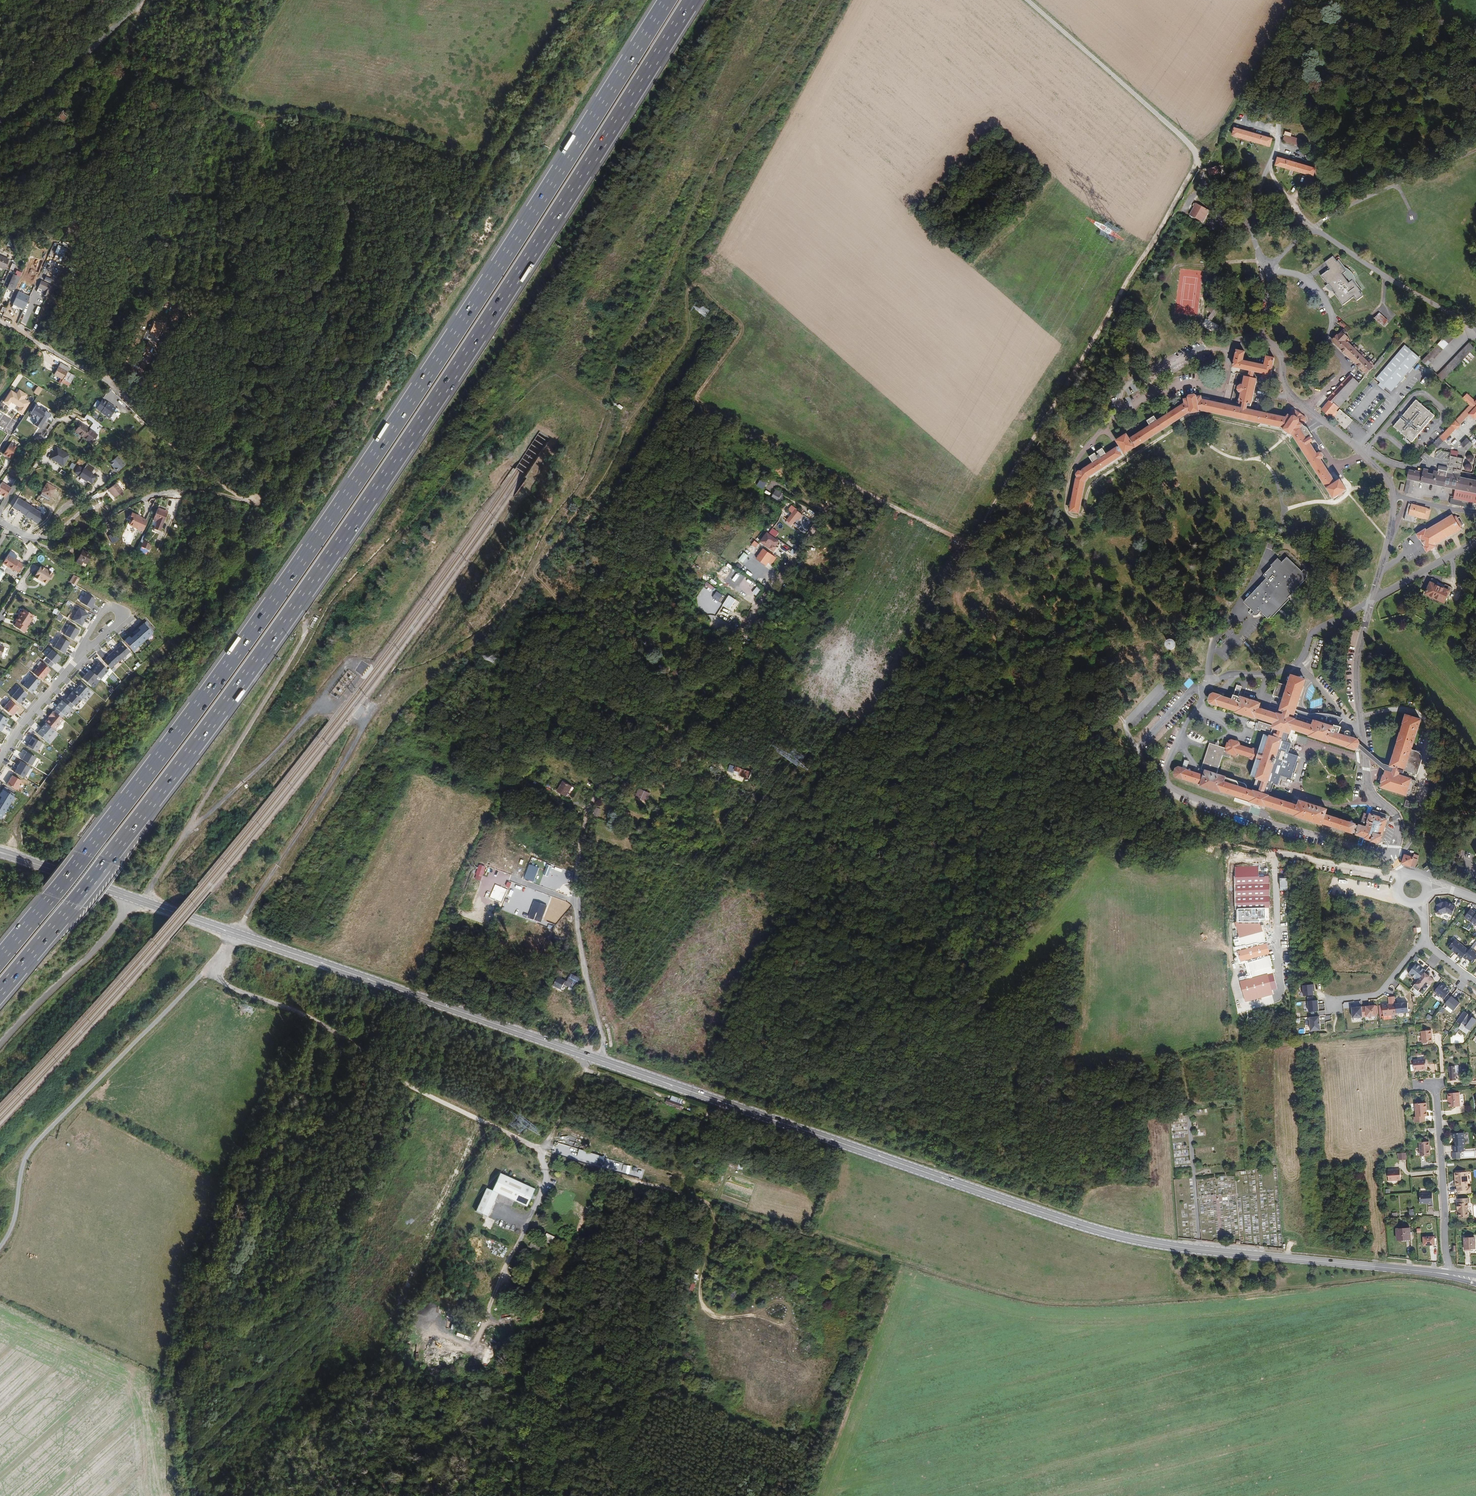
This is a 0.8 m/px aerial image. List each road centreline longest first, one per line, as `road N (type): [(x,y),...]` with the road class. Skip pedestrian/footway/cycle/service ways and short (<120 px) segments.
road 1 (primary): [(1448,1275),(1199,1250),(1077,1224),(0,853)]
road 2 (track): [(1196,159),(975,536),(958,540),(867,494),(846,496),(741,635),(638,720),(586,811),(579,847),(574,901),(604,1041),(544,1153)]
road 3 (motorway): [(0,992),(154,800),(321,569),(692,0)]
road 4 (motorway): [(667,0),(303,558),(0,958)]
road 5 (track): [(737,0),(607,219),(667,282),(687,292),(686,344),(641,408),(626,412),(612,464),(535,569),(561,609),(583,693),(657,722),(727,770)]
road 6 (track): [(423,657),(531,502),(532,477),(557,437),(553,427),(536,427),(511,465),(484,477),(354,663)]
road 7 (track): [(317,114),(349,211),(326,290),(301,304),(170,292),(124,362),(116,391)]
road 8 (track): [(16,857),(16,819),(247,558),(251,503)]
road 9 (track): [(208,972),(544,1153)]
road 10 (track): [(0,1251),(36,1143),(208,972)]
road 11 (track): [(632,250),(671,205),(783,0)]
road 12 (unclassified): [(19,332),(108,379),(180,463),(250,497)]
road 13 (track): [(364,719),(403,678),(467,652),(478,664),(510,668),(524,641),(567,632)]
road 14 (unclassified): [(1027,0),(1187,142),(1196,159)]
road 15 (track): [(741,635),(696,603),(670,570),(616,557),(589,496)]
road 16 (track): [(622,419),(550,369),(485,414),(444,425)]
road 17 (track): [(132,61),(100,134),(67,159),(0,184)]
road 18 (residential): [(1432,1085),(1448,1275)]
road 19 (unclassified): [(0,121),(38,98),(143,0)]
road 20 (track): [(502,152),(592,0)]
road 21 (track): [(225,297),(217,195),(260,177)]
road 22 (residential): [(0,760),(82,651)]

